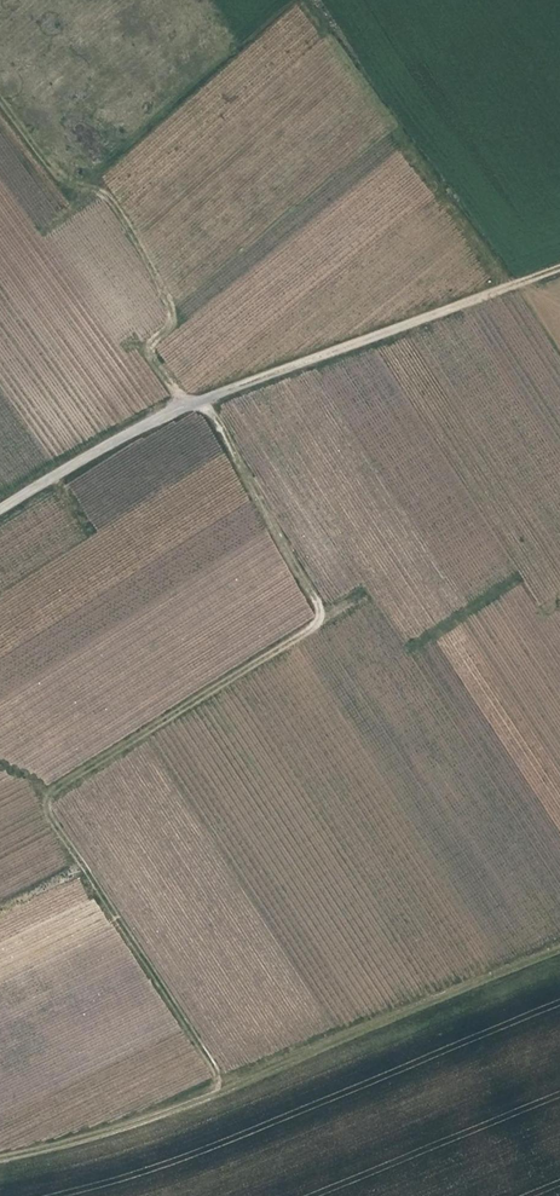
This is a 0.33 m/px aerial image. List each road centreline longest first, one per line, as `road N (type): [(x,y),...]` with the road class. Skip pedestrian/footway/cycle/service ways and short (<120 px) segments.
road 1 (track): [(231,1084),(44,793),(333,617),(199,402),(559,268)]
road 2 (track): [(0,1152),(120,1124),(231,1084),(559,948)]
road 3 (unclassified): [(0,510),(199,402)]

